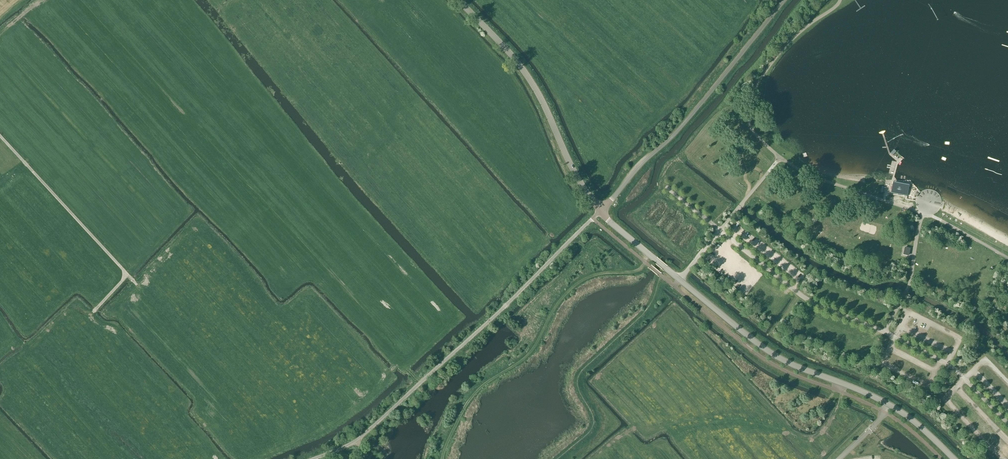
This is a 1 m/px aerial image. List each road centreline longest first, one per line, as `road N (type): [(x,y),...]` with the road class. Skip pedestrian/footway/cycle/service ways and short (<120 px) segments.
road 1 (unclassified): [(786,0),(601,212)]
road 2 (unclassified): [(601,212),(531,80),(457,0)]
road 3 (unclassified): [(681,280),(779,359),(890,405)]
road 4 (track): [(0,136),(125,273),(93,312)]
road 5 (track): [(731,241),(716,260),(780,309),(801,280),(738,231)]
road 6 (track): [(708,223),(720,209),(674,174),(648,203),(695,239)]

